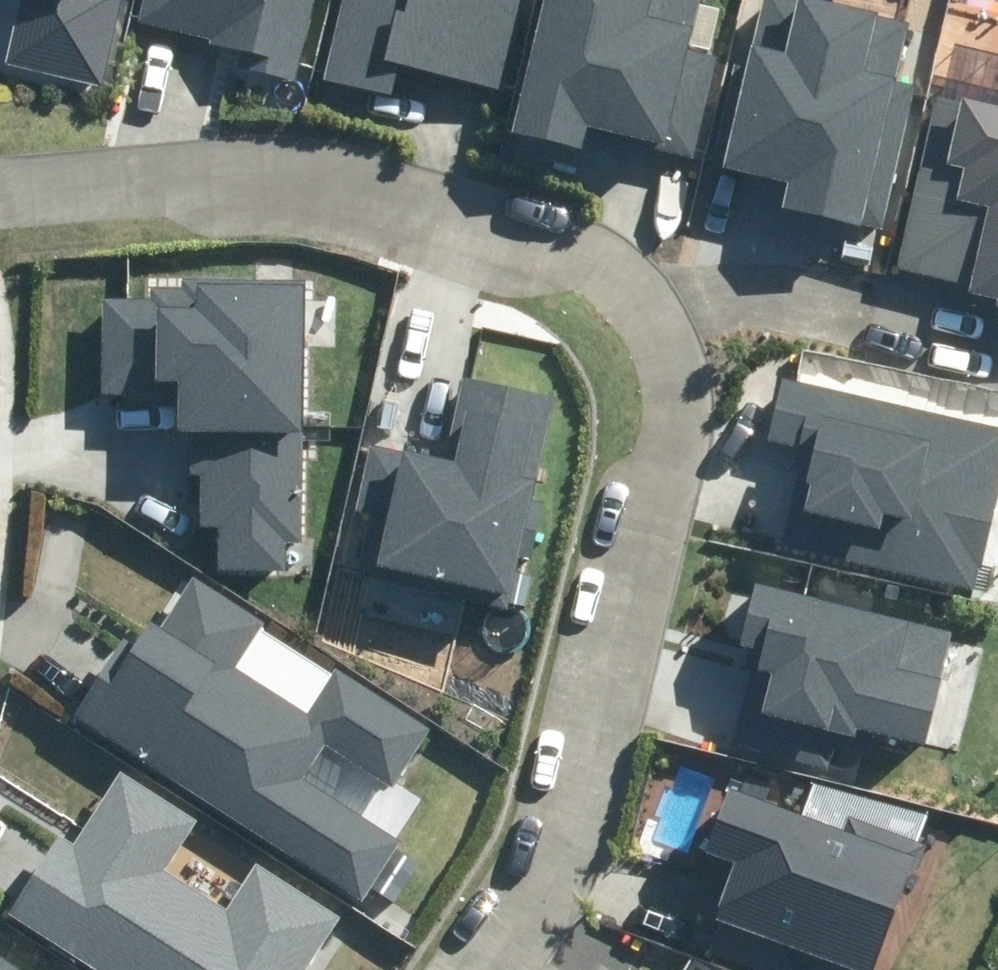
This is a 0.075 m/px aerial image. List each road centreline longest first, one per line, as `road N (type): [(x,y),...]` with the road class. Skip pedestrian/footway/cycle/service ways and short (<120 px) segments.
road 1 (residential): [(498,969),(554,871),(619,643),(660,425),(654,335),(627,289)]
road 2 (residential): [(627,289),(515,224),(274,156),(0,179)]
road 3 (residential): [(627,289),(744,290),(860,316)]

